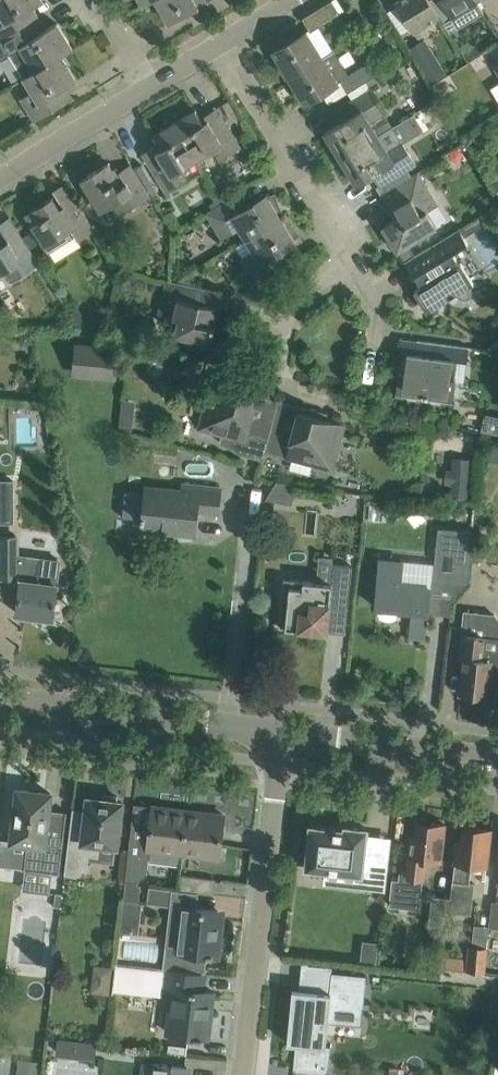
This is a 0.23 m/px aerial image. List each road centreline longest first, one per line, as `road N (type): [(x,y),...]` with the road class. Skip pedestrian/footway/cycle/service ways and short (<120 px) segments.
road 1 (residential): [(243,1074),(281,739)]
road 2 (residential): [(350,277),(219,44)]
road 3 (residential): [(227,732),(255,486)]
road 4 (residential): [(227,732),(0,704)]
road 5 (residential): [(497,765),(281,739)]
road 6 (residential): [(0,177),(146,88)]
road 7 (residential): [(350,277),(382,329),(370,398)]
road 8 (residential): [(246,342),(350,277)]

